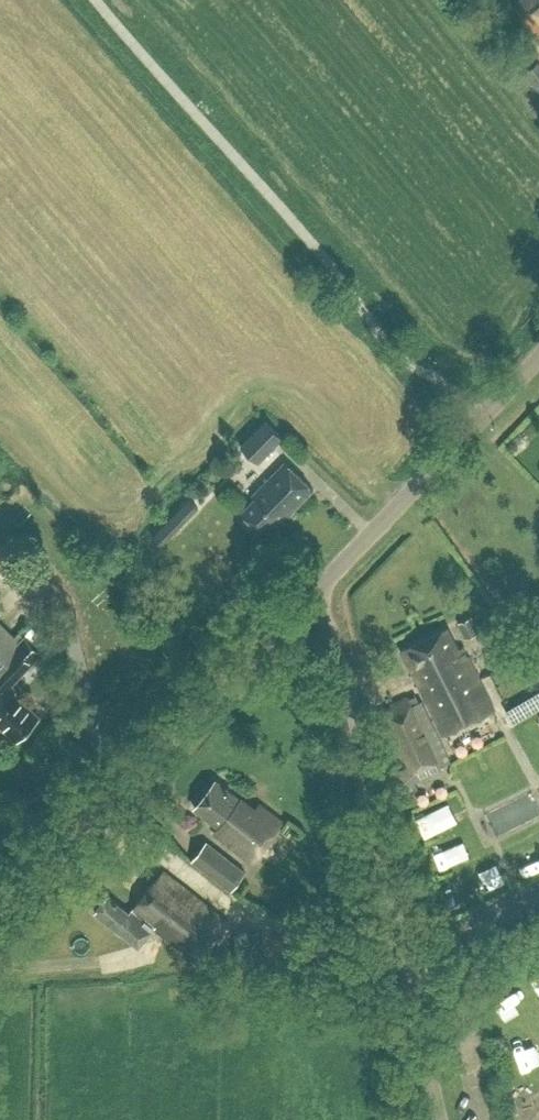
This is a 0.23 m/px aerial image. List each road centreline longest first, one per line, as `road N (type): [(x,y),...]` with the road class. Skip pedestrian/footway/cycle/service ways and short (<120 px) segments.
road 1 (unclassified): [(442,1119),(331,629),(308,595)]
road 2 (unclassified): [(0,912),(308,595)]
road 3 (unclassified): [(308,595),(538,353)]

